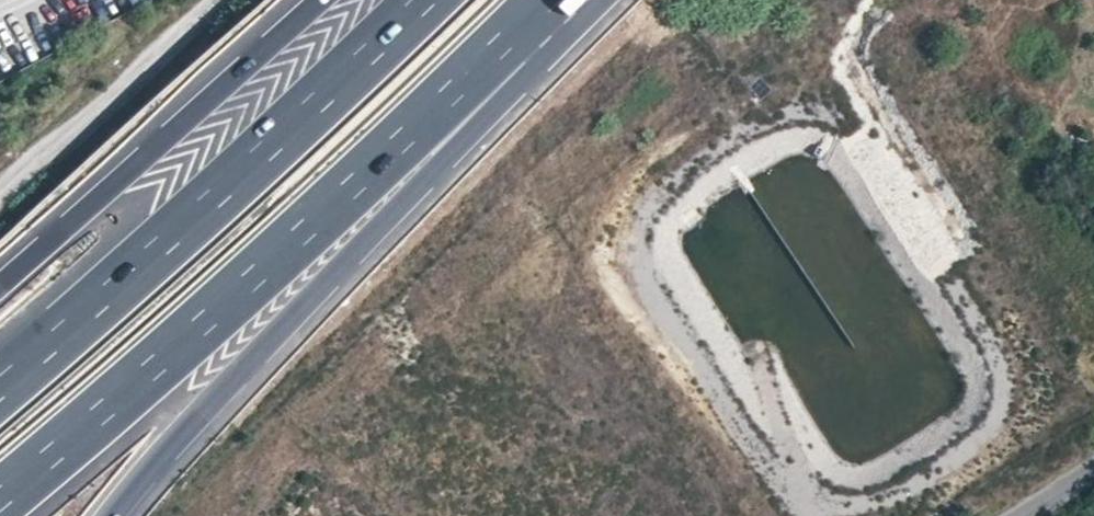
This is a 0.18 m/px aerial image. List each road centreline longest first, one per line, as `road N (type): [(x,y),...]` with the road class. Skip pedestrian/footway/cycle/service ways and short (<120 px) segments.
road 1 (motorway): [(0,499),(252,280),(546,0)]
road 2 (motorway): [(110,515),(565,0)]
road 3 (motorway): [(425,0),(0,387)]
road 4 (motorway): [(322,0),(0,284)]
road 5 (residential): [(0,207),(228,0)]

